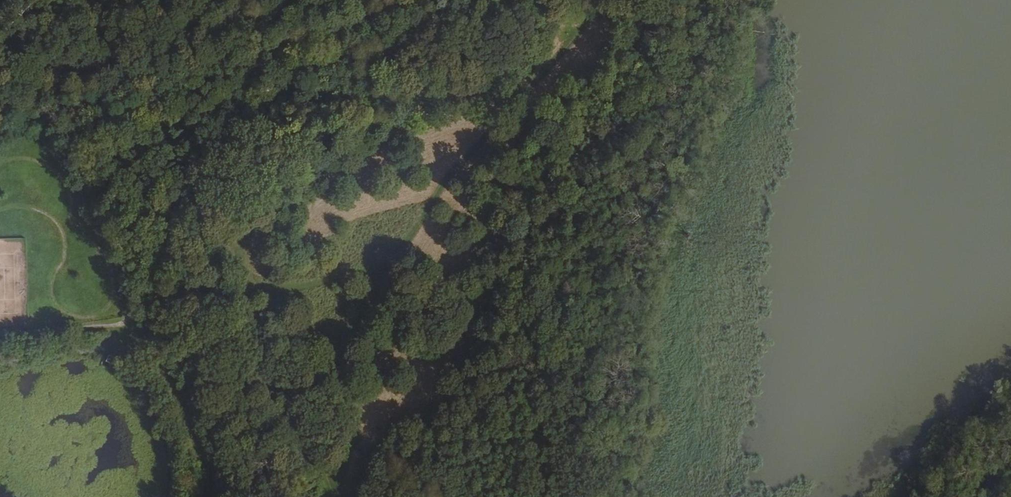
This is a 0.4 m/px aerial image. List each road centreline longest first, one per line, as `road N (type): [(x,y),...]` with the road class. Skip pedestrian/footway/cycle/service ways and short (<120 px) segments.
road 1 (track): [(132,319),(182,247),(219,159),(299,114),(476,64),(586,0)]
road 2 (track): [(365,0),(301,17),(262,42),(236,93),(219,159)]
road 3 (track): [(132,319),(0,341)]

